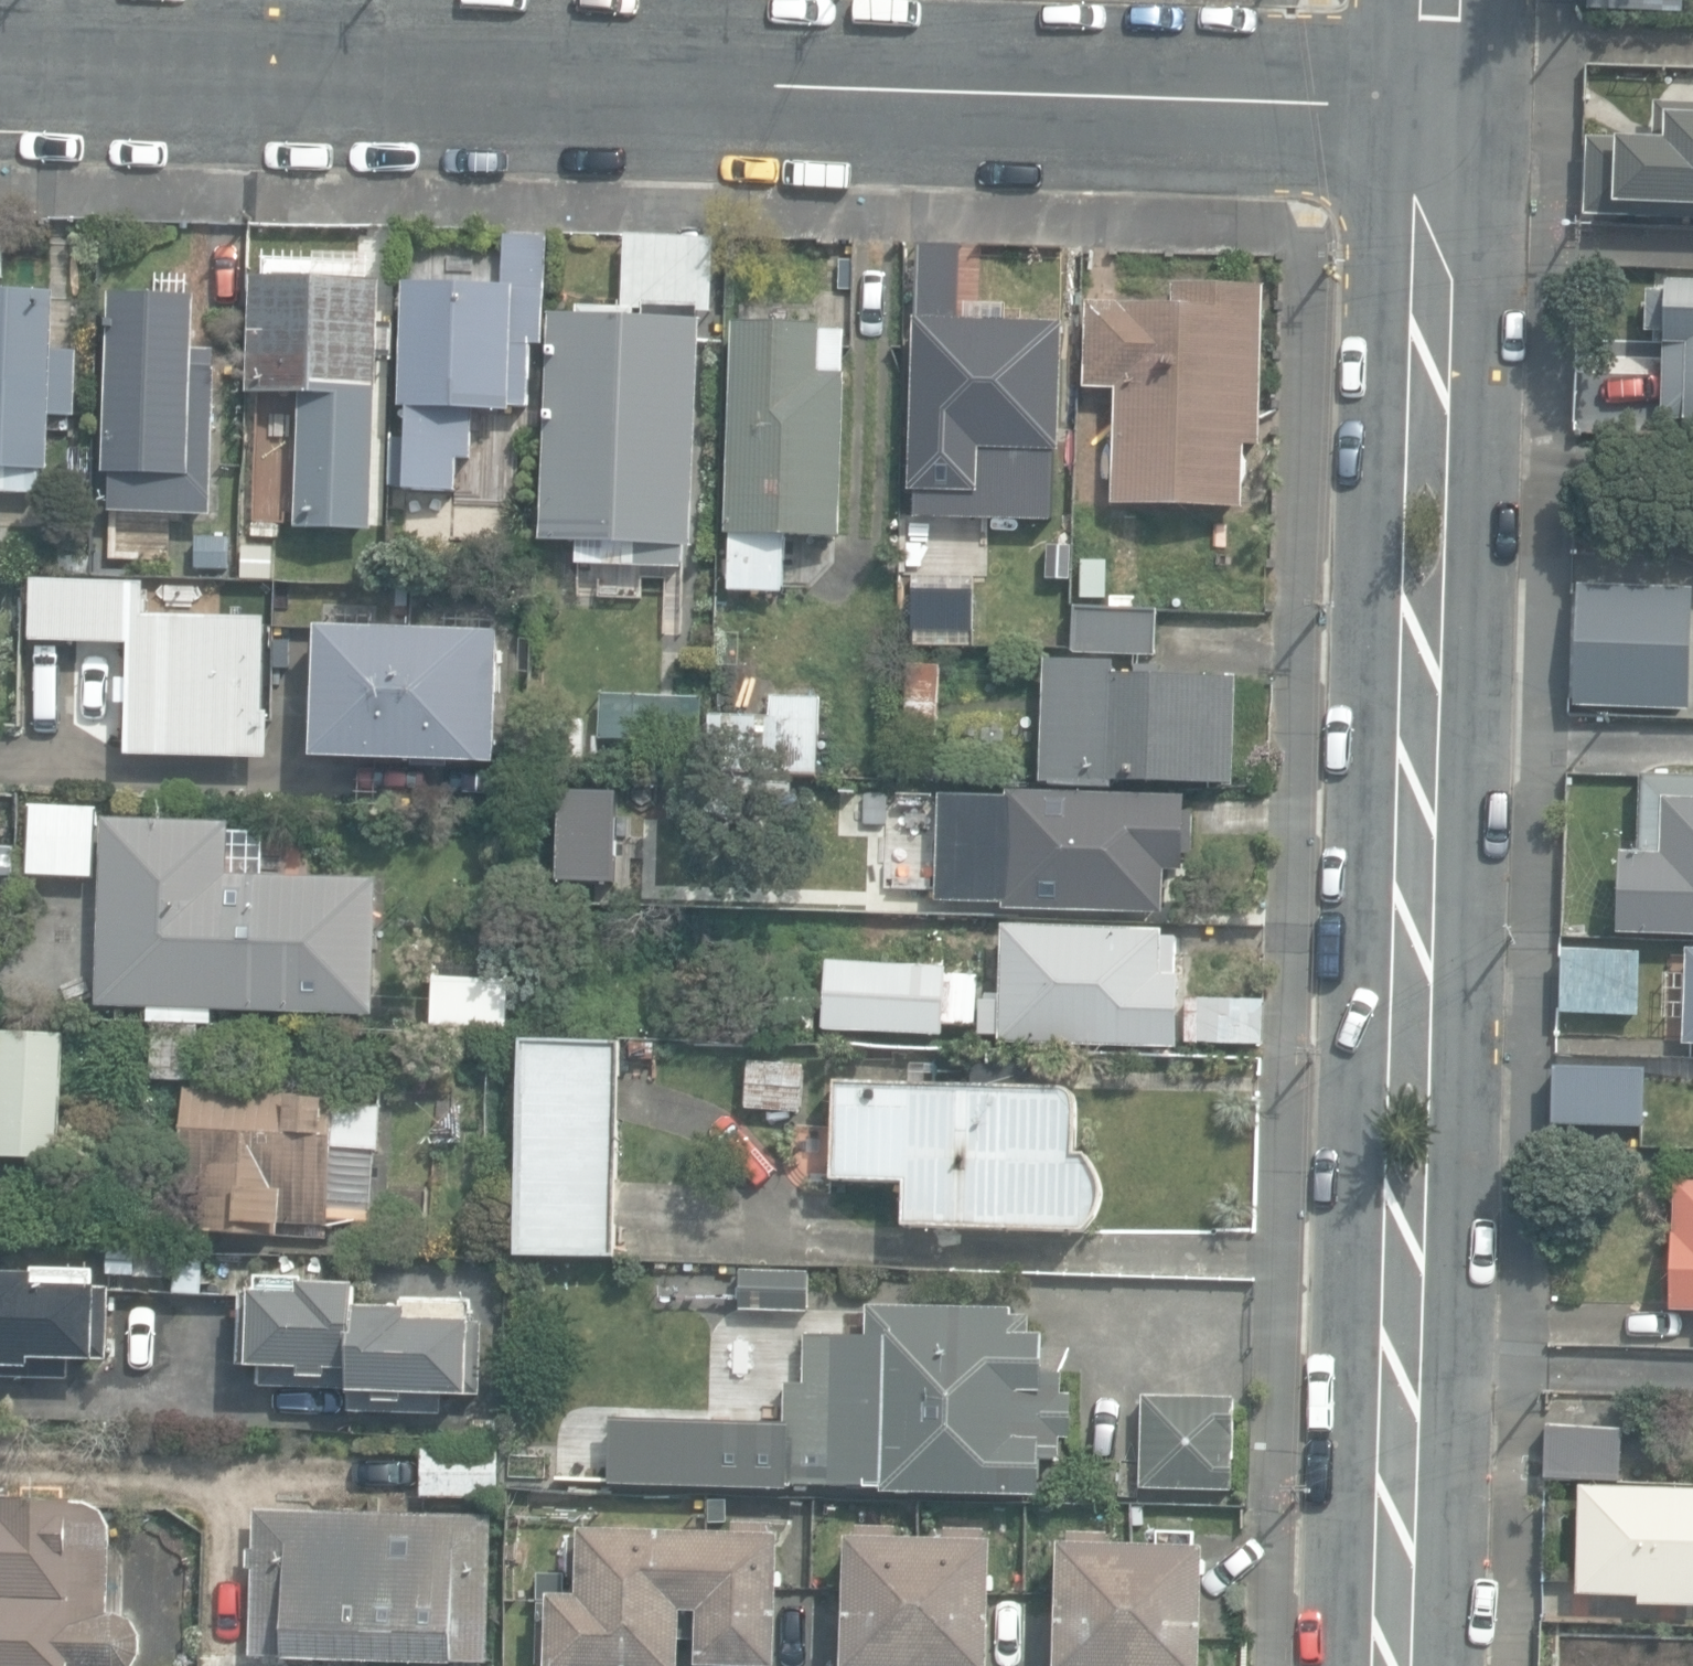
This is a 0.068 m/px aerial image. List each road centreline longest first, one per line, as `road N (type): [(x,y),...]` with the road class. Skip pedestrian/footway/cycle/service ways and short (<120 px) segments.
road 1 (residential): [(1393,1665),(1437,103)]
road 2 (residential): [(1437,103),(0,64)]

